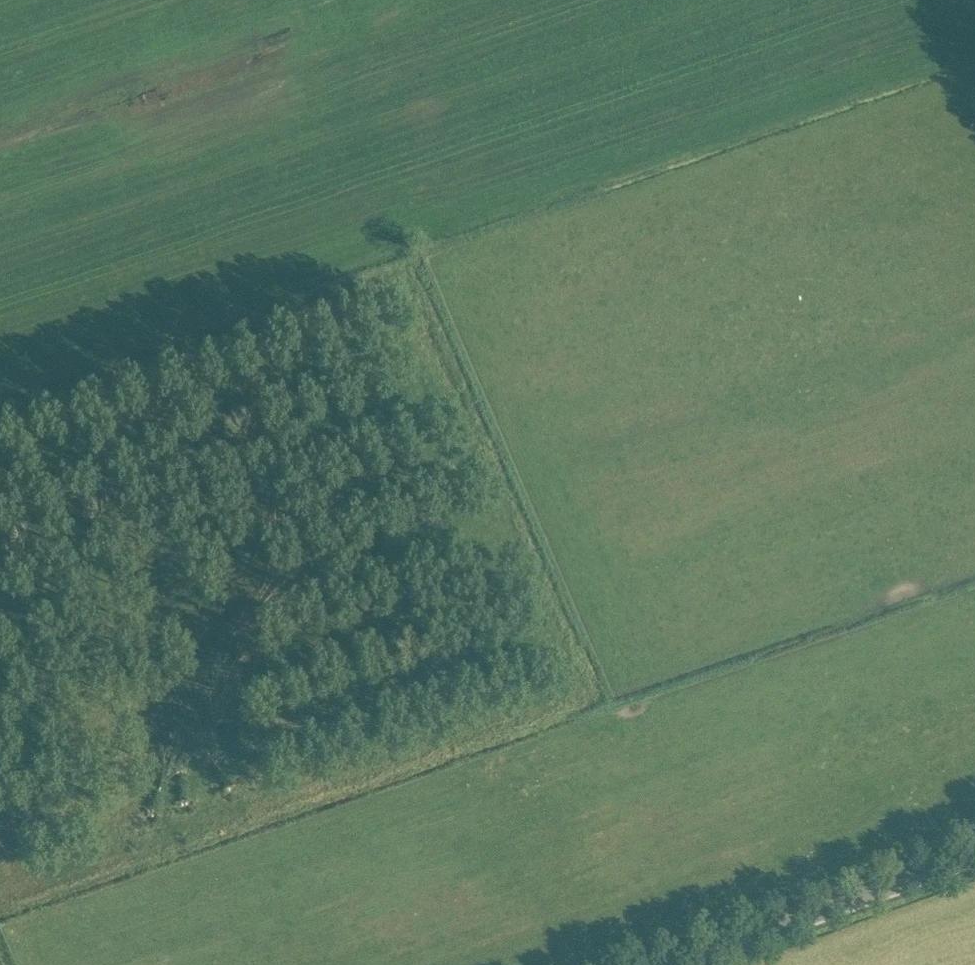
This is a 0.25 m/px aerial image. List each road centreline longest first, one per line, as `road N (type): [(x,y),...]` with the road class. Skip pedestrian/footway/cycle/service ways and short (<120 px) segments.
road 1 (unclassified): [(628,964),(974,839)]

